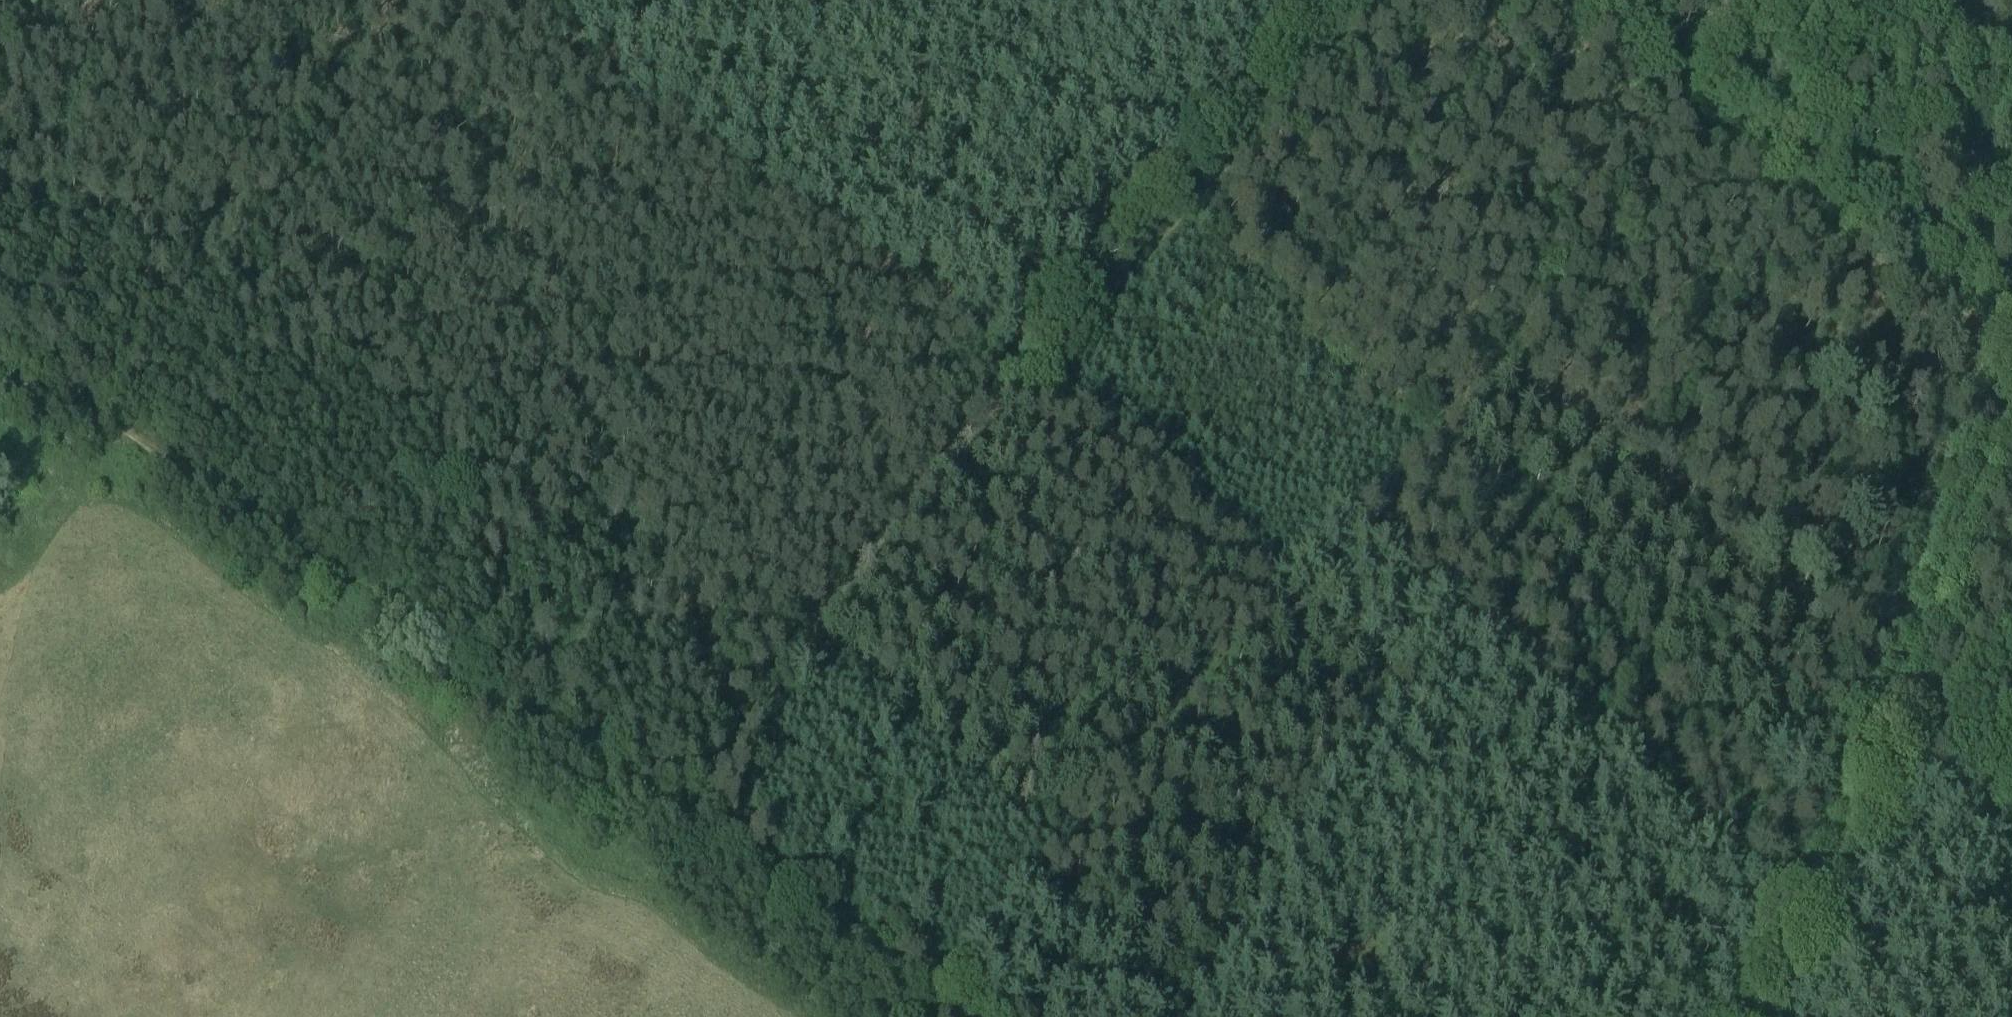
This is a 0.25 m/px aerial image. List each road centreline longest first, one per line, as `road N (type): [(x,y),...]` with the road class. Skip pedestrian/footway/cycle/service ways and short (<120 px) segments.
road 1 (track): [(0,375),(934,1016)]
road 2 (track): [(1736,1016),(1781,944),(2011,387)]

